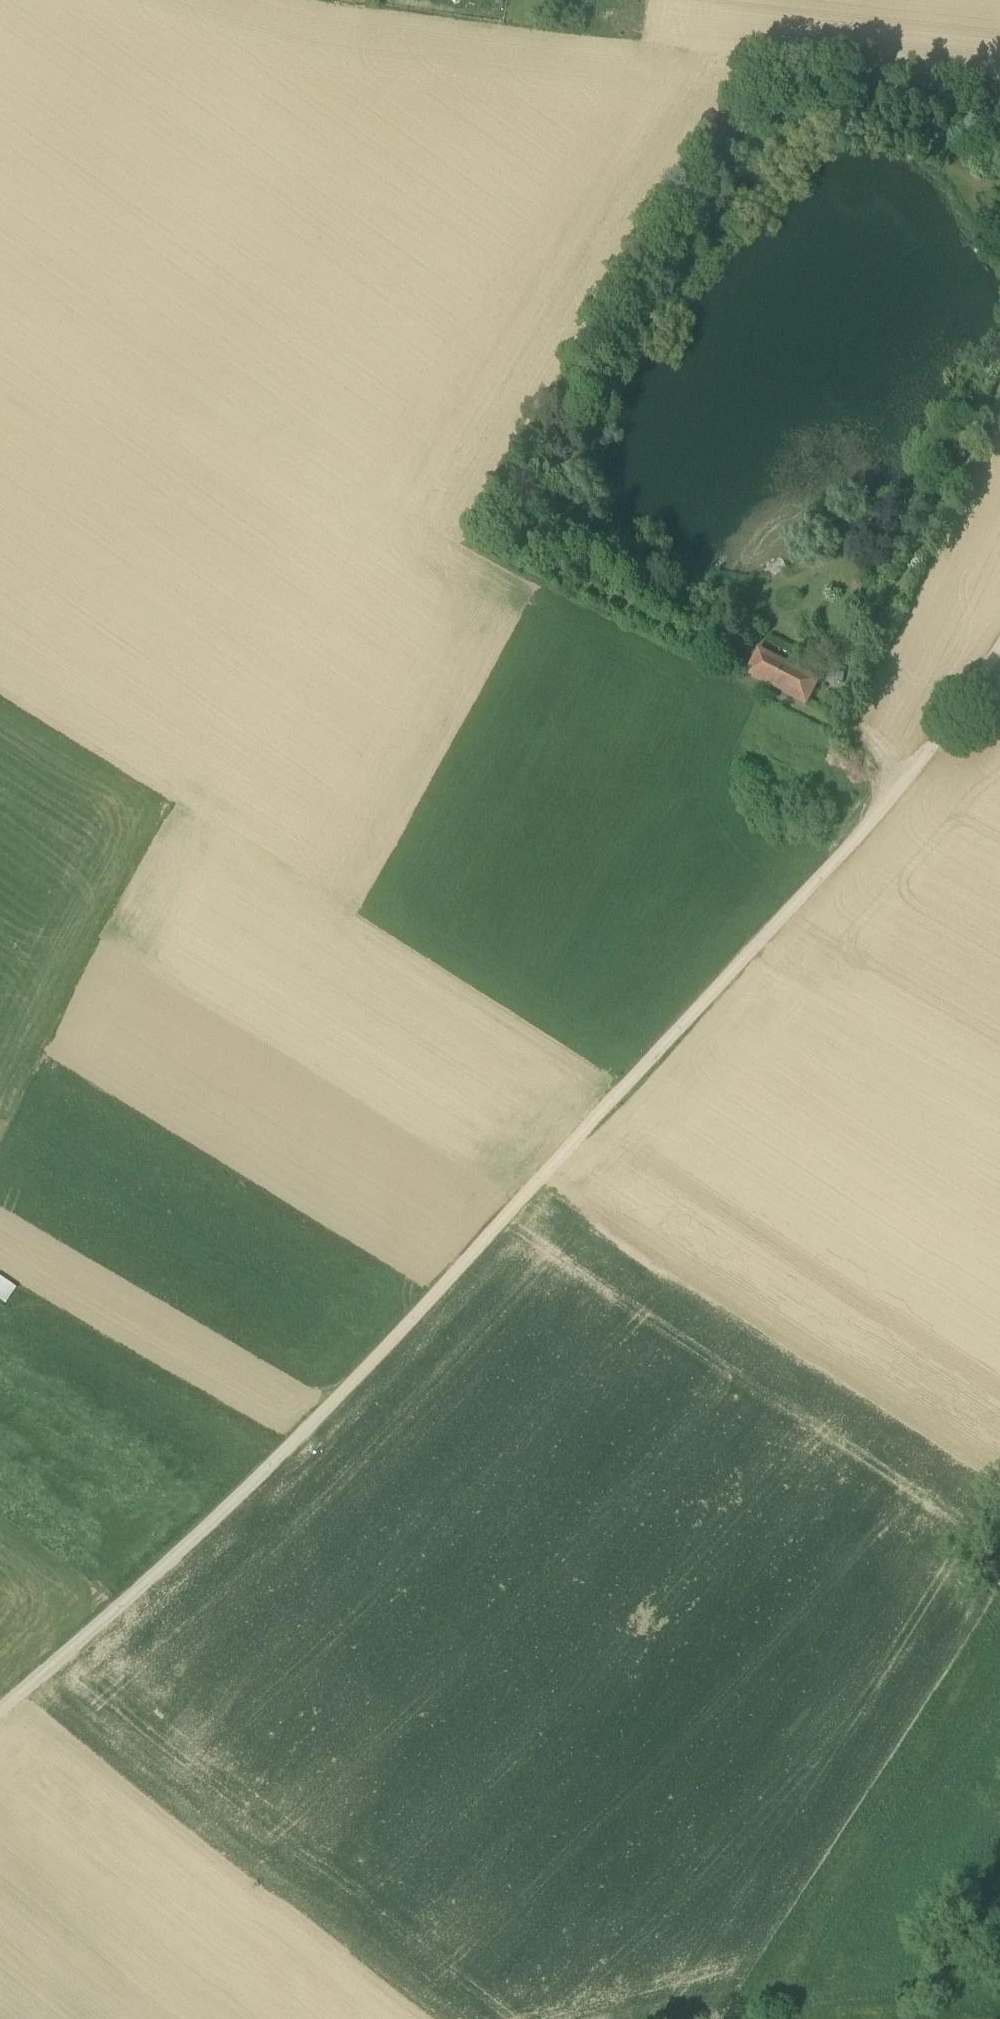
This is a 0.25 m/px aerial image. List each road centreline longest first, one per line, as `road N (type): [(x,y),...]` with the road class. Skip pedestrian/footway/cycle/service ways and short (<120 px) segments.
road 1 (unclassified): [(999,650),(905,784),(436,1293),(263,1470),(0,1712)]

